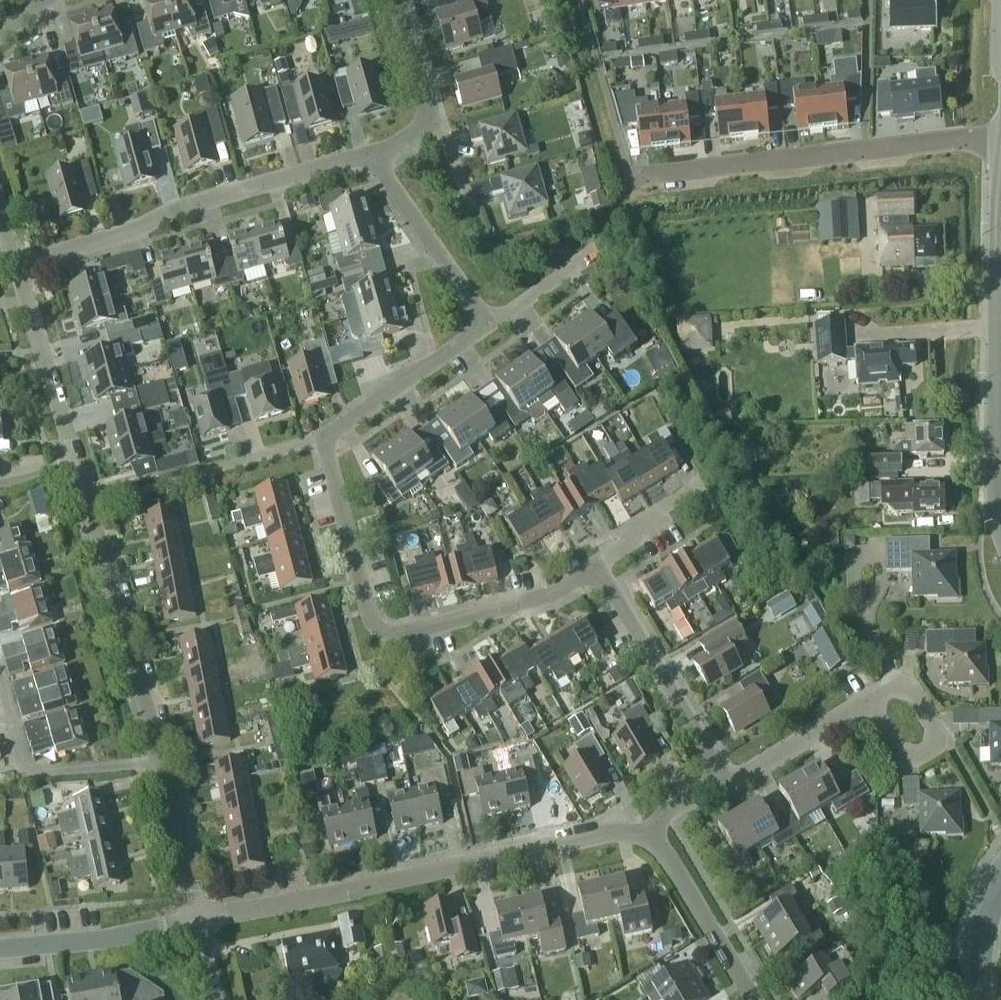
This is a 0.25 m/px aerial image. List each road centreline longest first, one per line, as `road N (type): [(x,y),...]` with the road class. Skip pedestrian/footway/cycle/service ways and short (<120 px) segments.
road 1 (residential): [(647,840),(595,834),(198,919)]
road 2 (residential): [(597,569),(552,594),(403,633),(378,630),(324,439)]
road 3 (tertiary): [(1000,523),(1000,149)]
road 4 (residential): [(16,265),(370,152)]
road 5 (residential): [(1000,135),(637,176)]
road 6 (unclassified): [(160,761),(76,464)]
road 7 (residential): [(724,777),(597,569)]
road 8 (residential): [(160,761),(30,770),(0,674)]
road 9 (unclassified): [(76,464),(16,265)]
road 10 (residential): [(486,324),(370,152)]
road 11 (unclassified): [(0,948),(198,919)]
road 12 (residential): [(324,439),(486,324)]
road 13 (residential): [(753,999),(668,859),(647,840)]
road 14 (residential): [(867,701),(899,755),(921,754),(943,740),(909,687),(897,684)]
road 15 (residential): [(724,777),(748,772),(867,701)]
road 16 (unclassified): [(198,919),(160,761)]
road 17 (residential): [(696,488),(658,509),(597,569)]
road 18 (residential): [(486,324),(591,253)]
road 19 (residential): [(395,0),(430,121)]
road 20 (residential): [(207,471),(324,439)]

